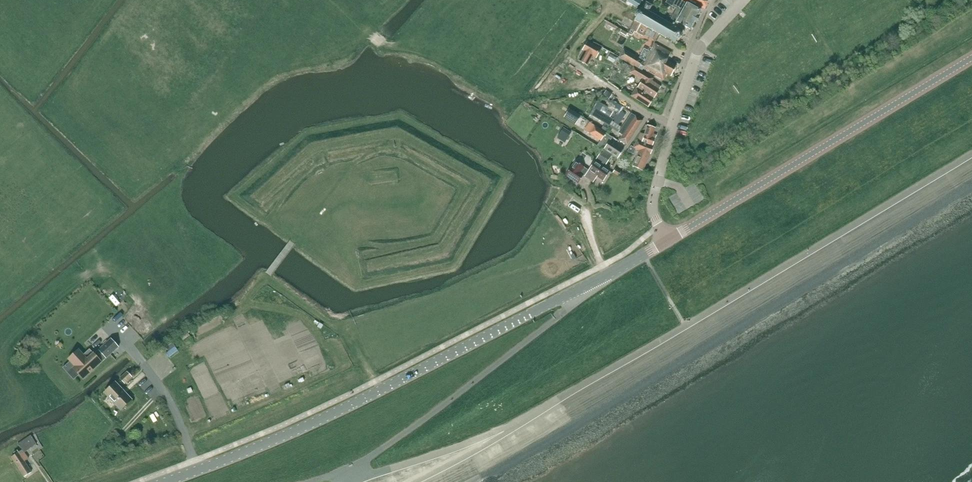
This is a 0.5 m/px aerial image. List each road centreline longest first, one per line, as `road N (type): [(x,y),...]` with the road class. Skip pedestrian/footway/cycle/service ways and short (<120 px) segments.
road 1 (tertiary): [(166,481),(328,416),(668,239)]
road 2 (tertiary): [(668,239),(971,58)]
road 3 (residential): [(668,239),(654,200),(690,76),(707,43),(746,0)]

